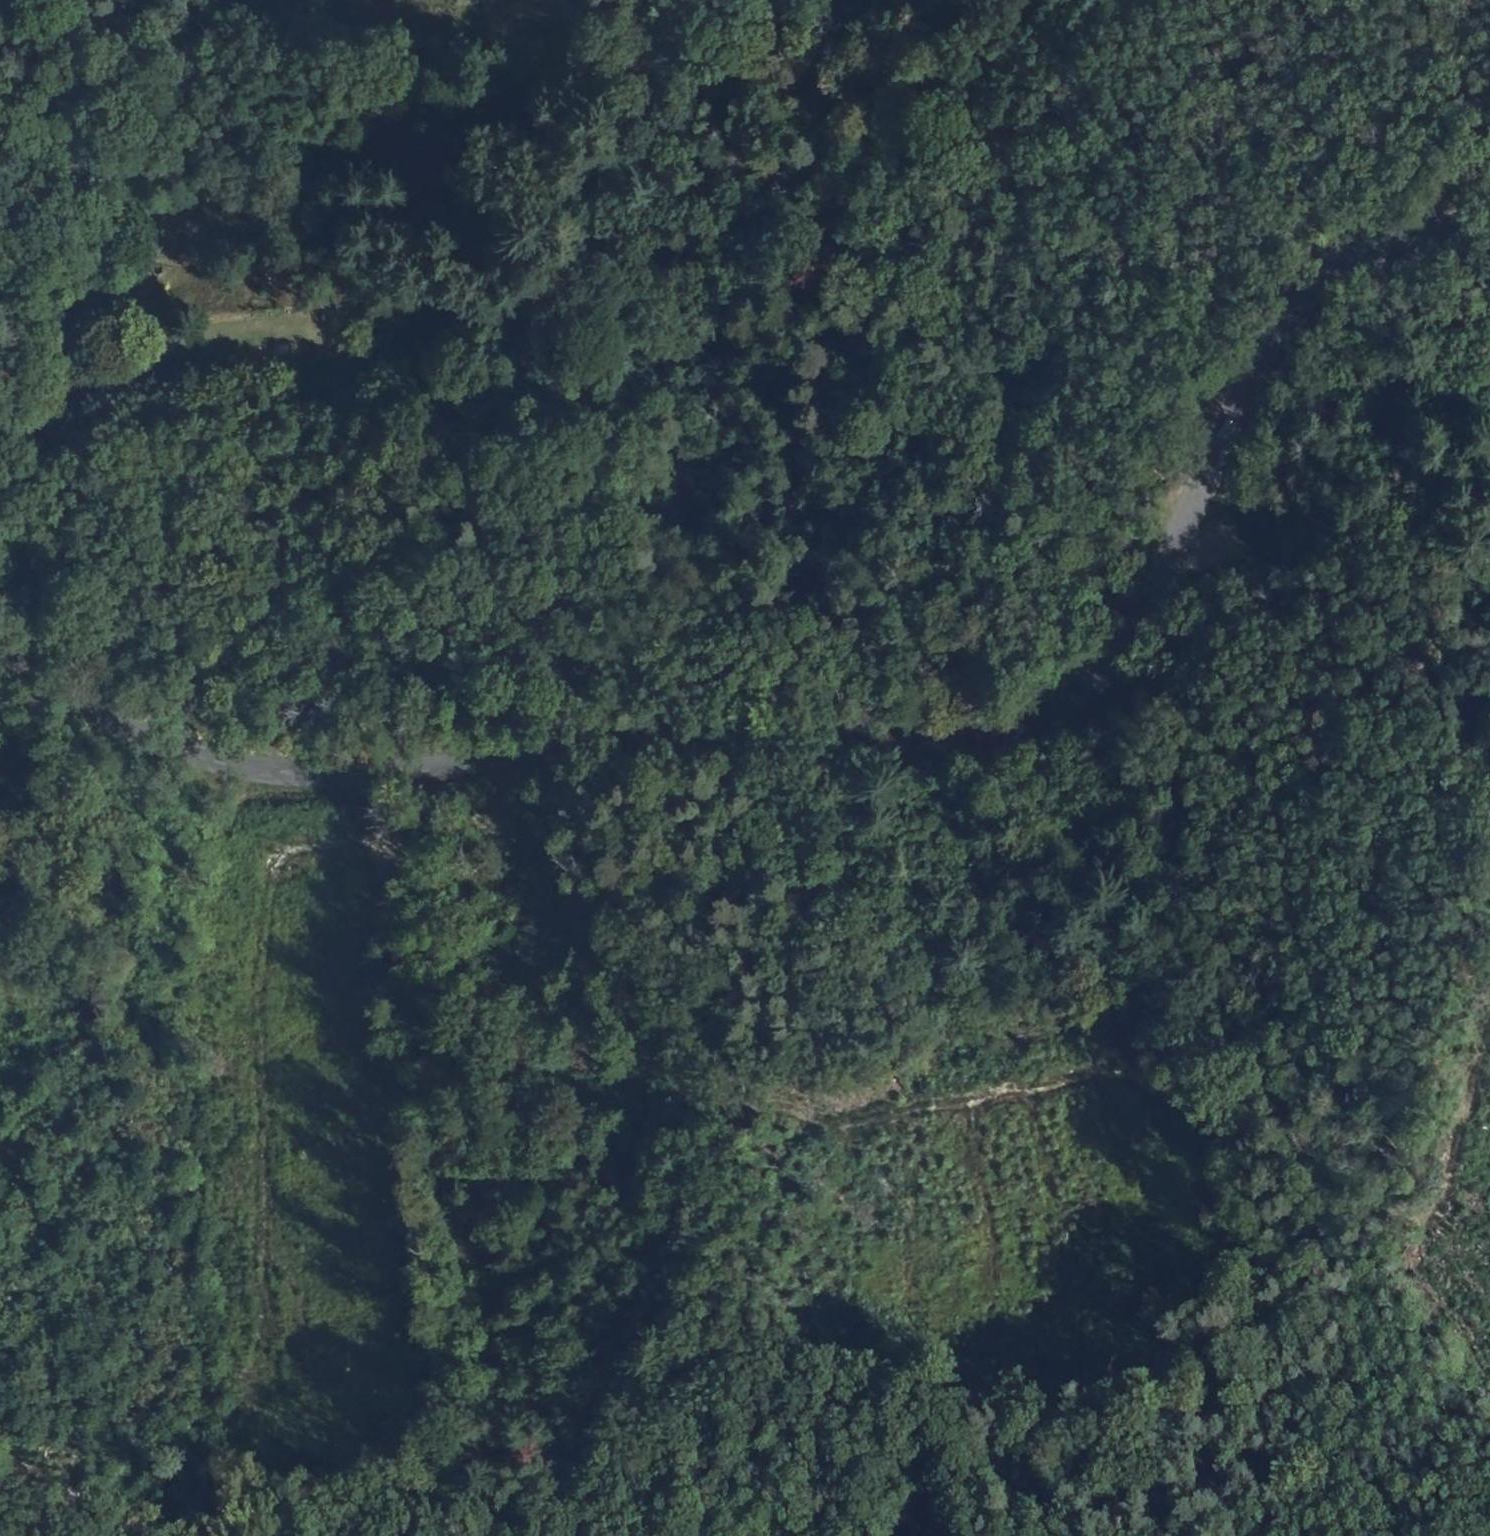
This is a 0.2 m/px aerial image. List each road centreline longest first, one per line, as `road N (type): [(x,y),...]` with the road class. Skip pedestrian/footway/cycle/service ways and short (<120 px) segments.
road 1 (secondary): [(1489,234),(1398,236),(1345,256),(1238,418),(1112,677),(1055,723),(983,741),(891,743),(707,727),(427,770),(294,773),(185,751),(0,671)]
road 2 (track): [(0,411),(86,423),(219,396),(350,388),(414,373),(484,326),(569,251),(599,177),(602,0)]
road 3 (track): [(284,1535),(0,1449)]

